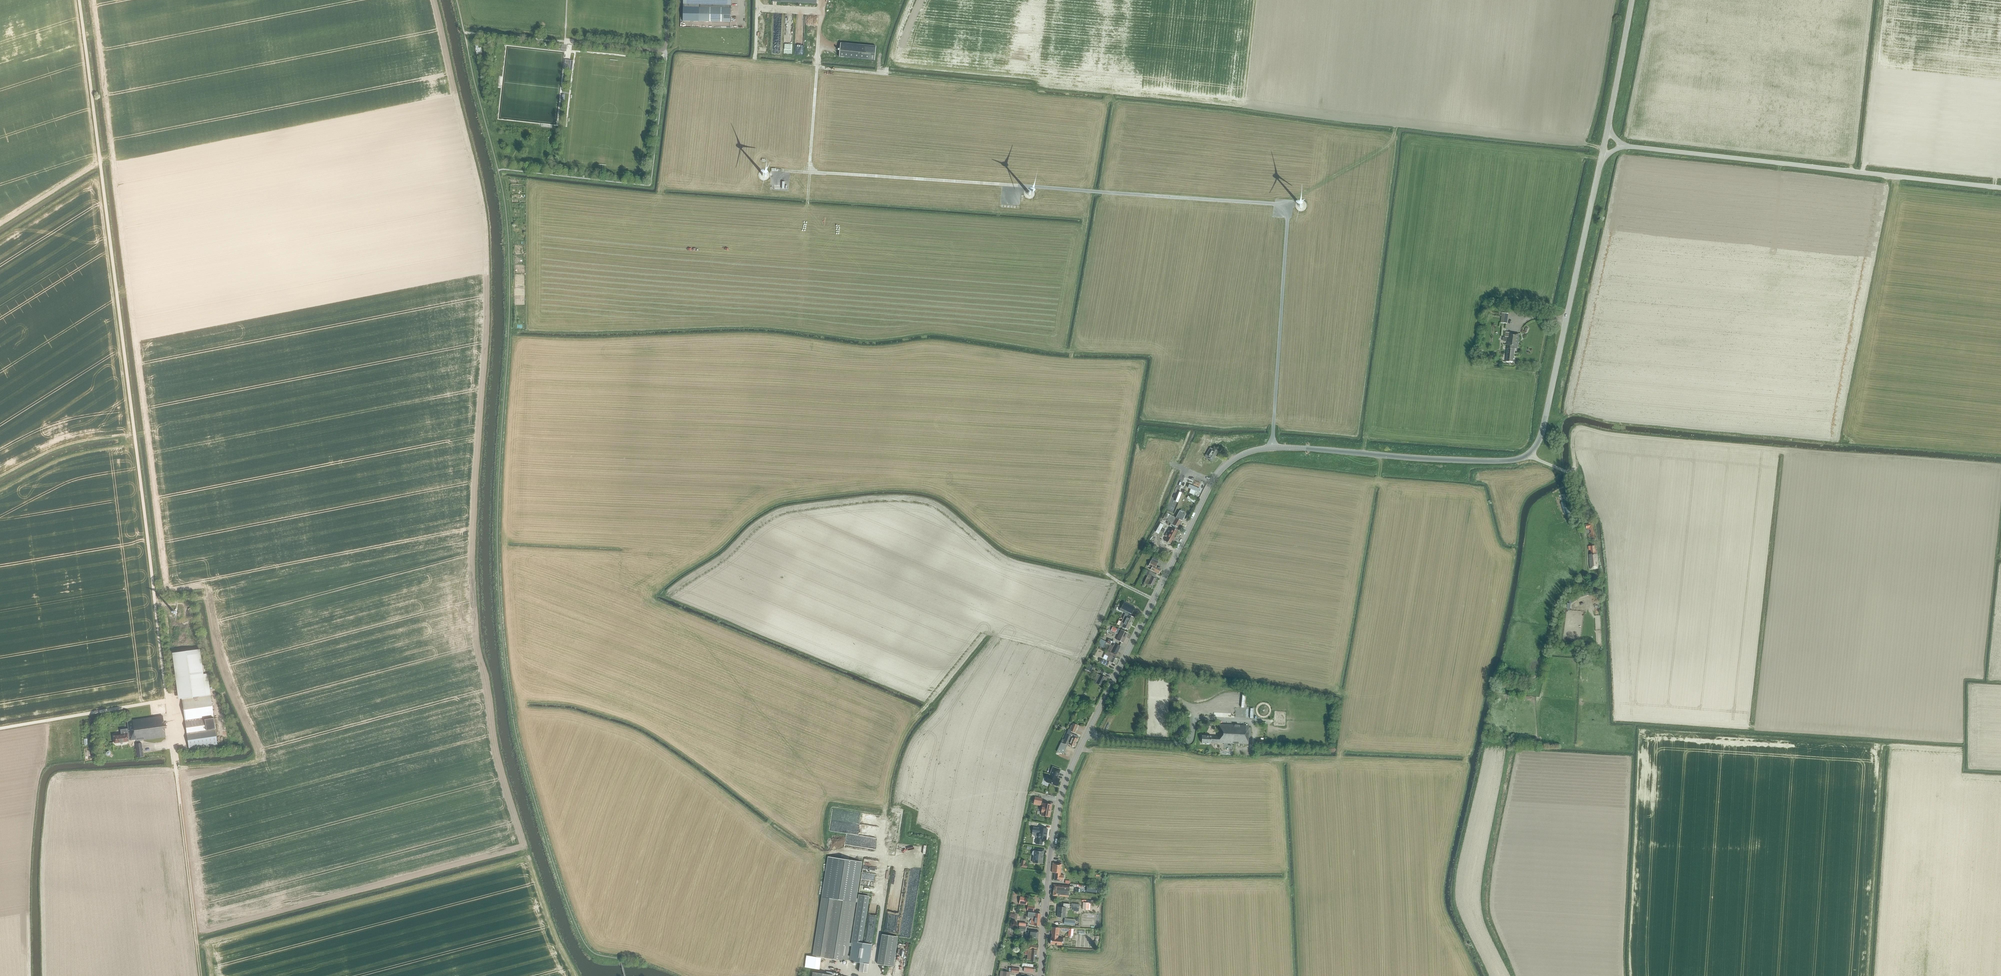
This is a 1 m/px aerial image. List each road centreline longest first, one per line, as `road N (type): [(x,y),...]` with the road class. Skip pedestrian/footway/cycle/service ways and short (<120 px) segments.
road 1 (secondary): [(1040,975),(1066,779),(1209,487),(1242,455),(1306,448)]
road 2 (unclassified): [(2000,188),(1626,146)]
road 3 (secondary): [(1542,433),(1601,160)]
road 4 (secondary): [(1542,433),(1532,450),(1511,460),(1306,448)]
road 5 (track): [(201,975),(173,744)]
road 6 (track): [(819,11),(807,213)]
road 7 (track): [(167,700),(0,728)]
road 8 (track): [(567,41),(660,50),(667,0)]
road 9 (secondary): [(1608,125),(1632,0)]

